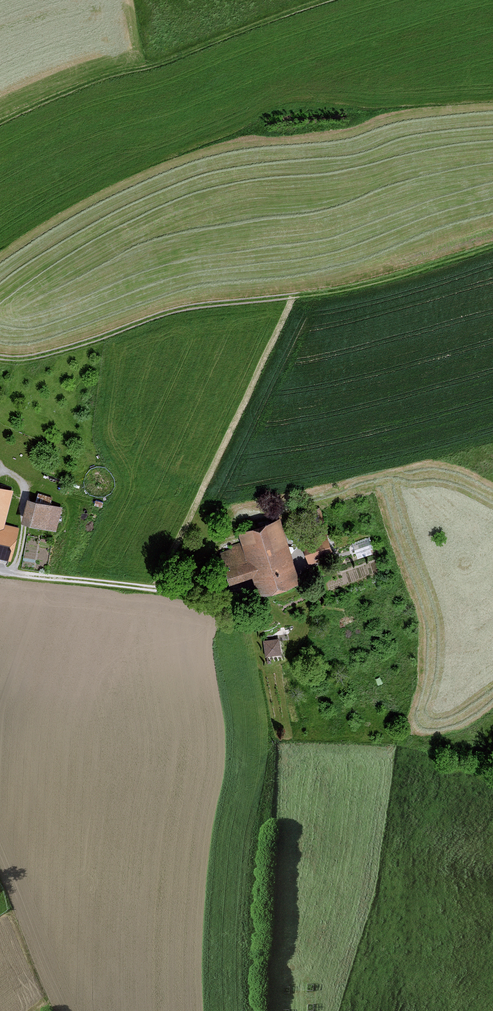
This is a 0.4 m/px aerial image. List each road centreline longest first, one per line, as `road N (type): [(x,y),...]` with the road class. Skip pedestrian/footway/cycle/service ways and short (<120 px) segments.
road 1 (track): [(0,356),(46,356),(193,307),(341,289),(492,248)]
road 2 (track): [(0,121),(75,86),(330,0)]
road 3 (track): [(240,598),(11,573)]

